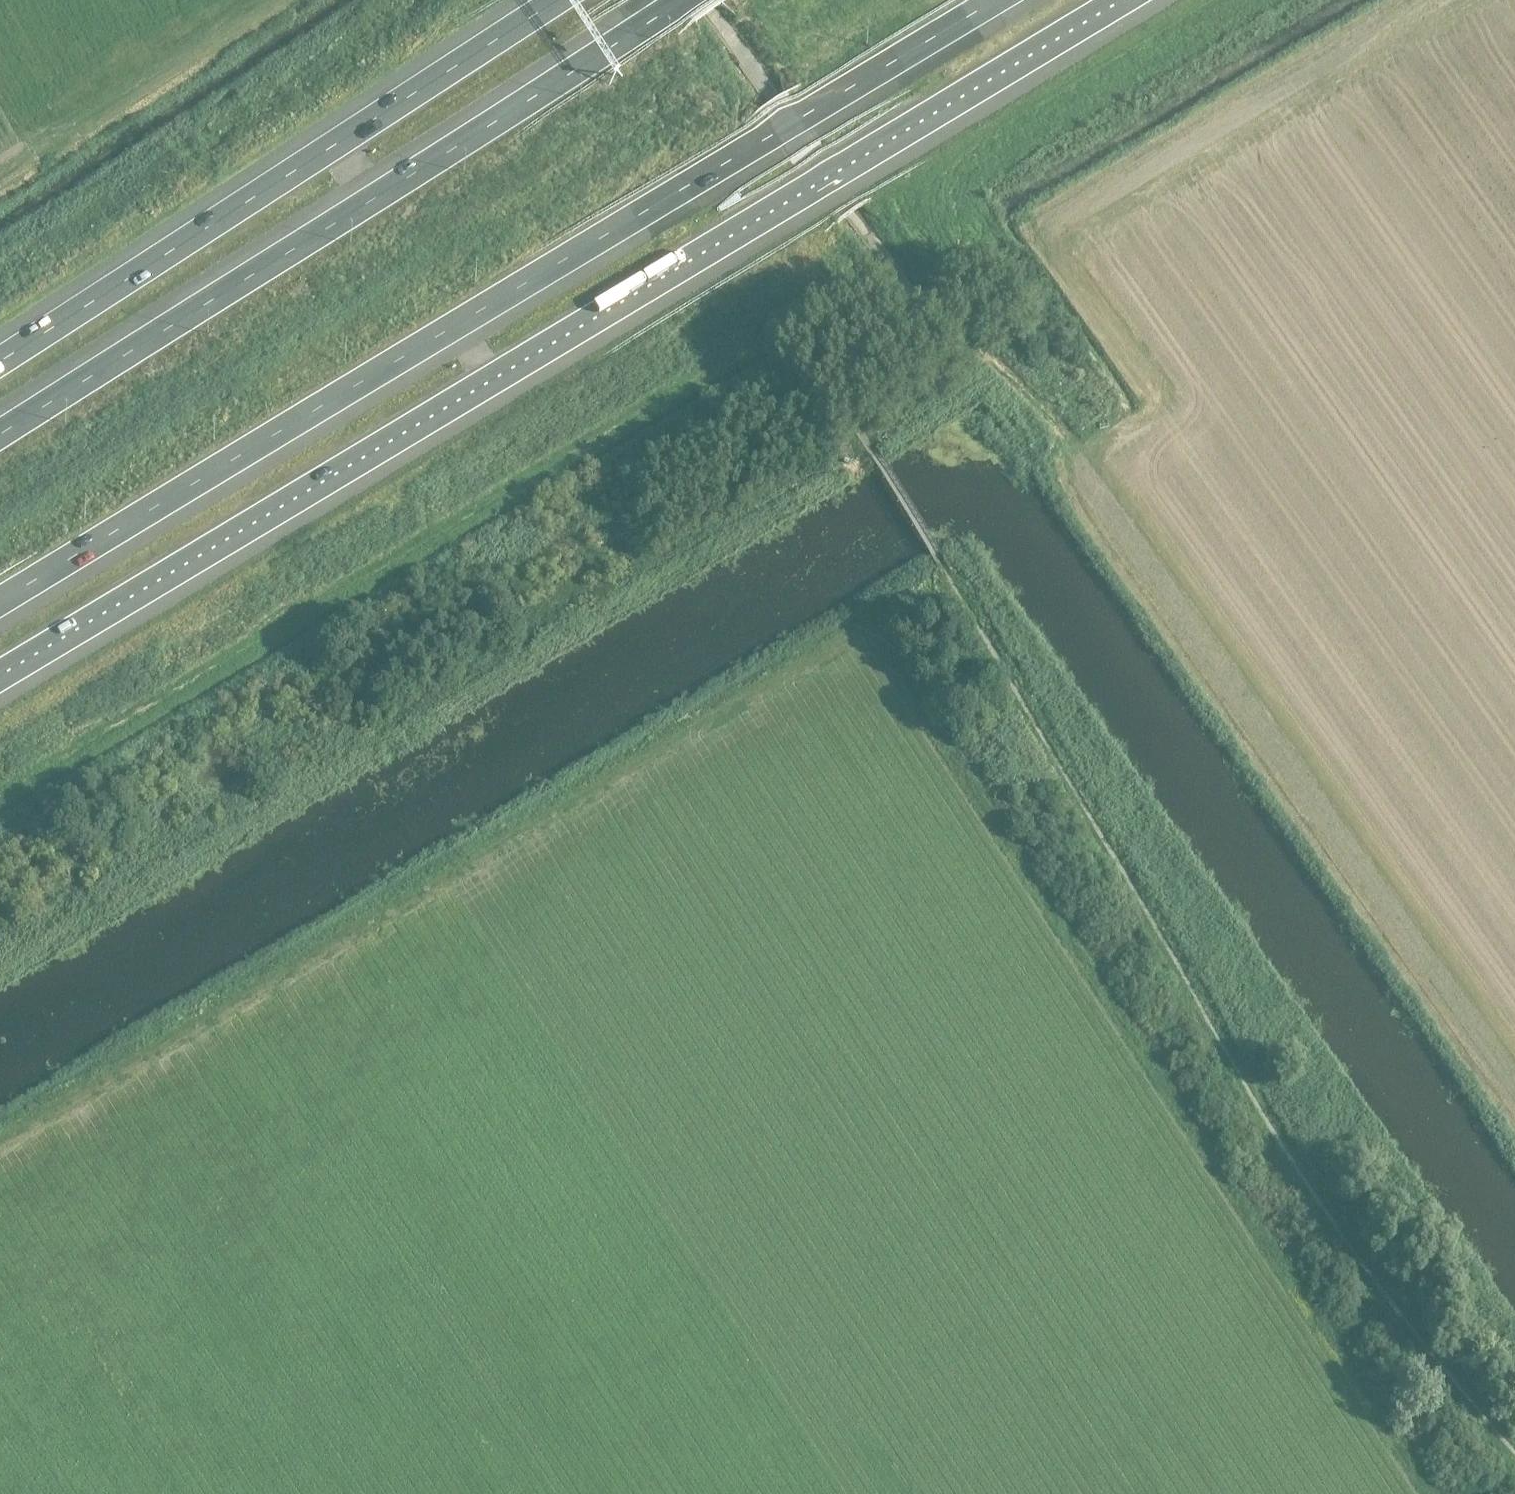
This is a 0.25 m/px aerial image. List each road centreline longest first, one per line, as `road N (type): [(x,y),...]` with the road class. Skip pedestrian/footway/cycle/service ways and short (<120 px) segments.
road 1 (motorway): [(0,675),(1121,0)]
road 2 (motorway): [(0,600),(998,0)]
road 3 (motorway): [(684,0),(0,435)]
road 4 (motorway): [(556,0),(0,360)]

